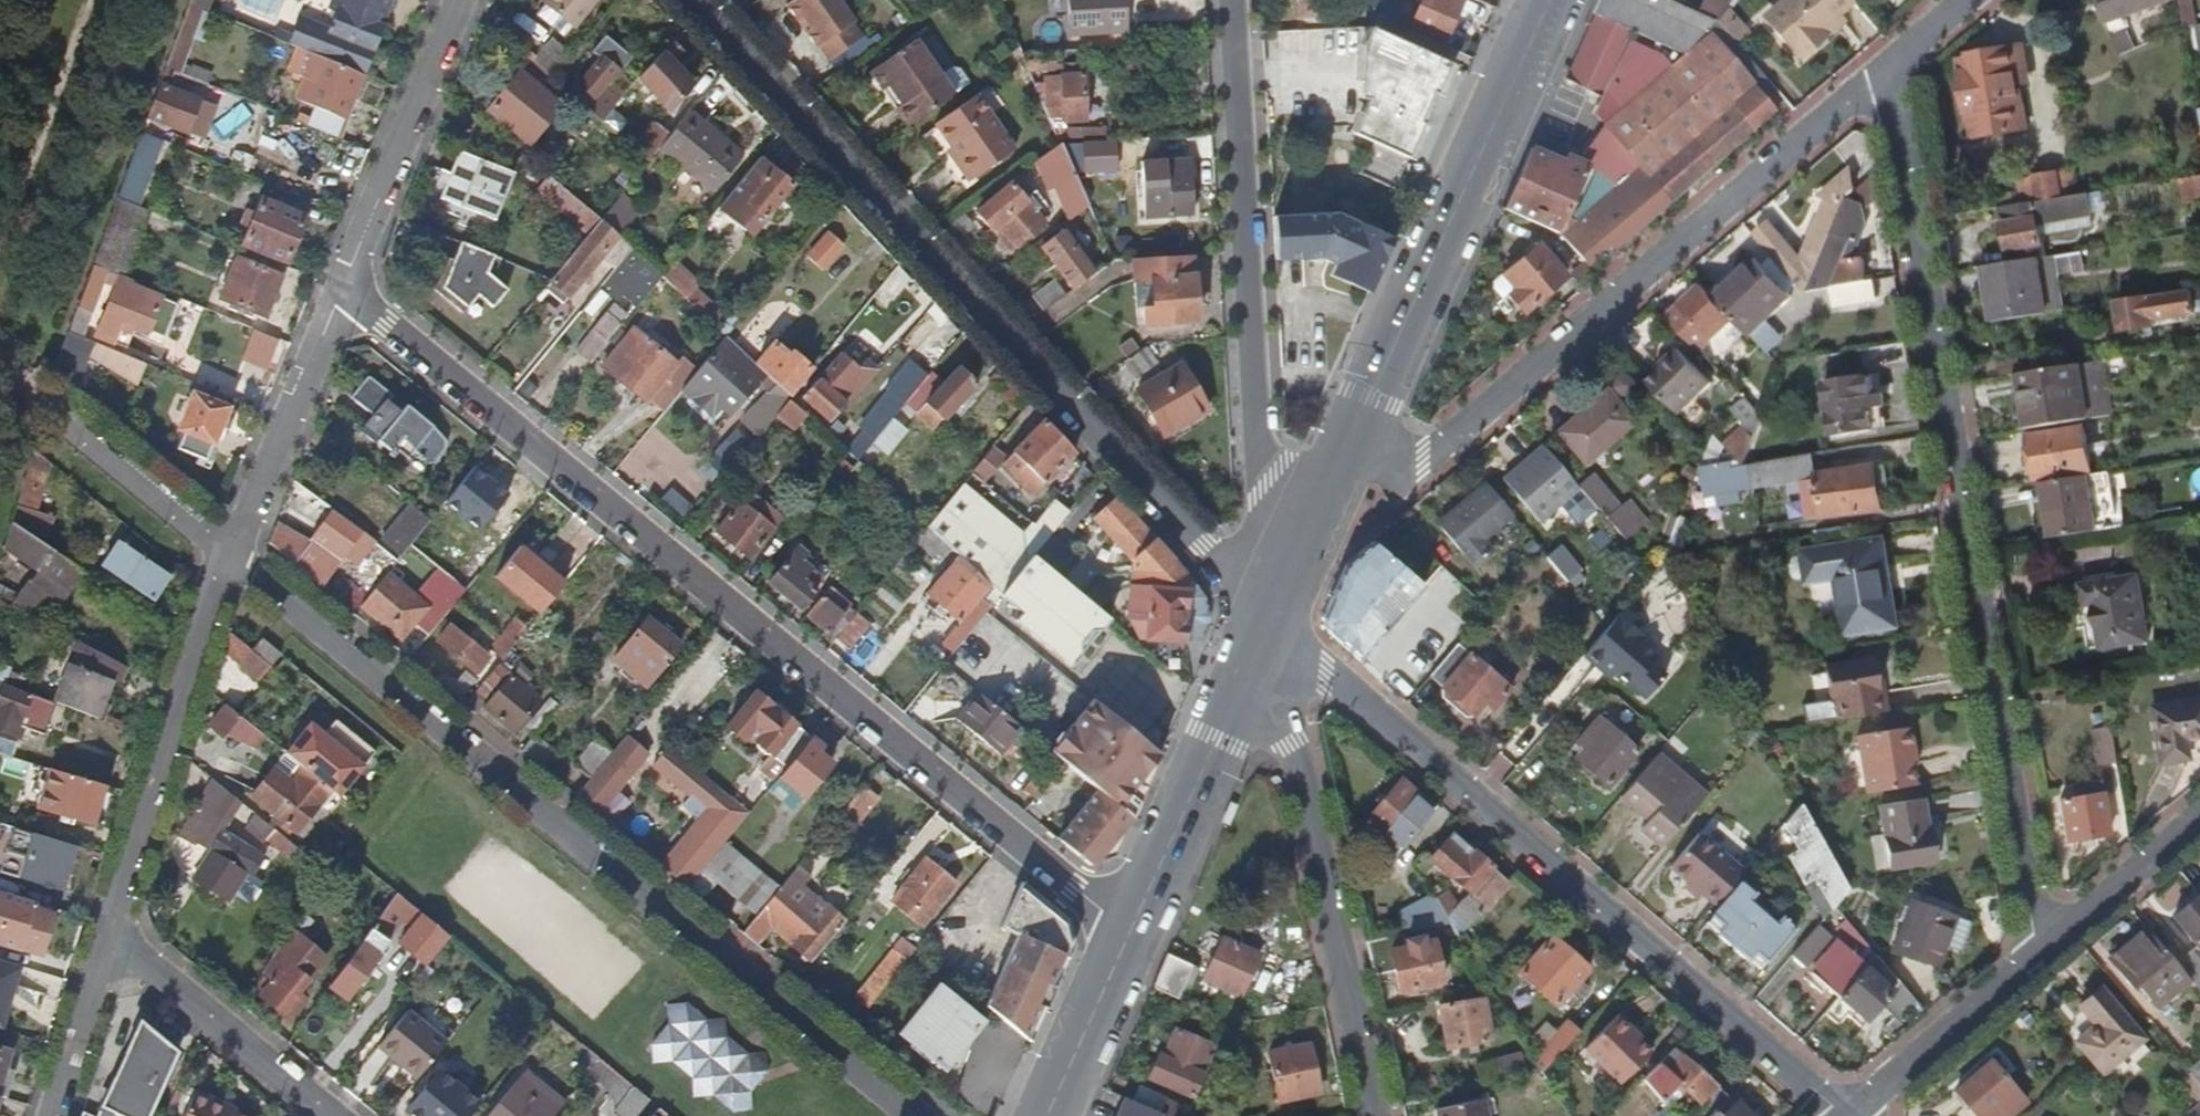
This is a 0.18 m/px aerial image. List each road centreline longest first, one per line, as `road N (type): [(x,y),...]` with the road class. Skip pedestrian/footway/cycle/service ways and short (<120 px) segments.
road 1 (residential): [(339,297),(381,319),(1093,903),(1139,911)]
road 2 (residential): [(1884,72),(1902,113),(2031,907),(2045,952)]
road 3 (residential): [(228,552),(918,1115)]
road 4 (residential): [(694,0),(1278,626)]
road 5 (residential): [(1278,626),(1846,1115)]
road 6 (residential): [(1354,441),(1424,460),(1884,72)]
road 7 (residential): [(1278,626),(1258,428),(1234,0)]
road 8 (residential): [(1377,1115),(1291,744),(1278,626)]
road 9 (primary): [(1354,441),(1551,0)]
road 10 (residential): [(111,931),(228,552)]
road 11 (residential): [(339,297),(458,0)]
road 12 (primary): [(1139,911),(1214,736),(1278,626)]
road 13 (residential): [(111,931),(330,1115)]
road 14 (residential): [(228,552),(339,297)]
road 15 (residential): [(1851,1115),(2045,952)]
road 16 (residential): [(40,398),(228,552)]
road 17 (primary): [(1047,1115),(1139,911)]
road 18 (residential): [(2045,952),(2199,815)]
road 19 (primary): [(1278,626),(1354,441)]
road 20 (residential): [(55,1115),(111,931)]

